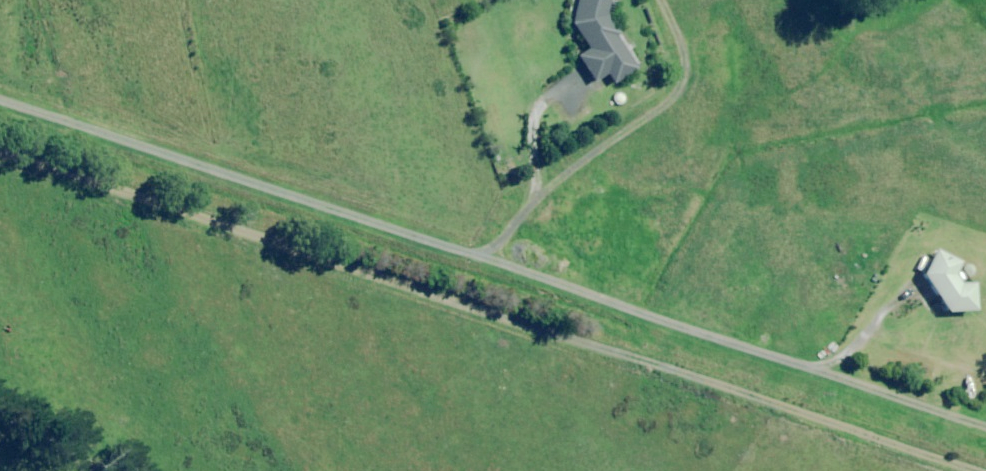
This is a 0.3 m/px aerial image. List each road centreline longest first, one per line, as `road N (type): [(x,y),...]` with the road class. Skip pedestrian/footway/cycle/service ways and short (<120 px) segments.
road 1 (track): [(0,148),(979,470)]
road 2 (track): [(0,98),(486,255)]
road 3 (track): [(486,255),(822,369),(900,304)]
road 4 (track): [(658,0),(675,68),(661,95),(574,163),(486,255)]
road 5 (track): [(822,369),(985,423)]

